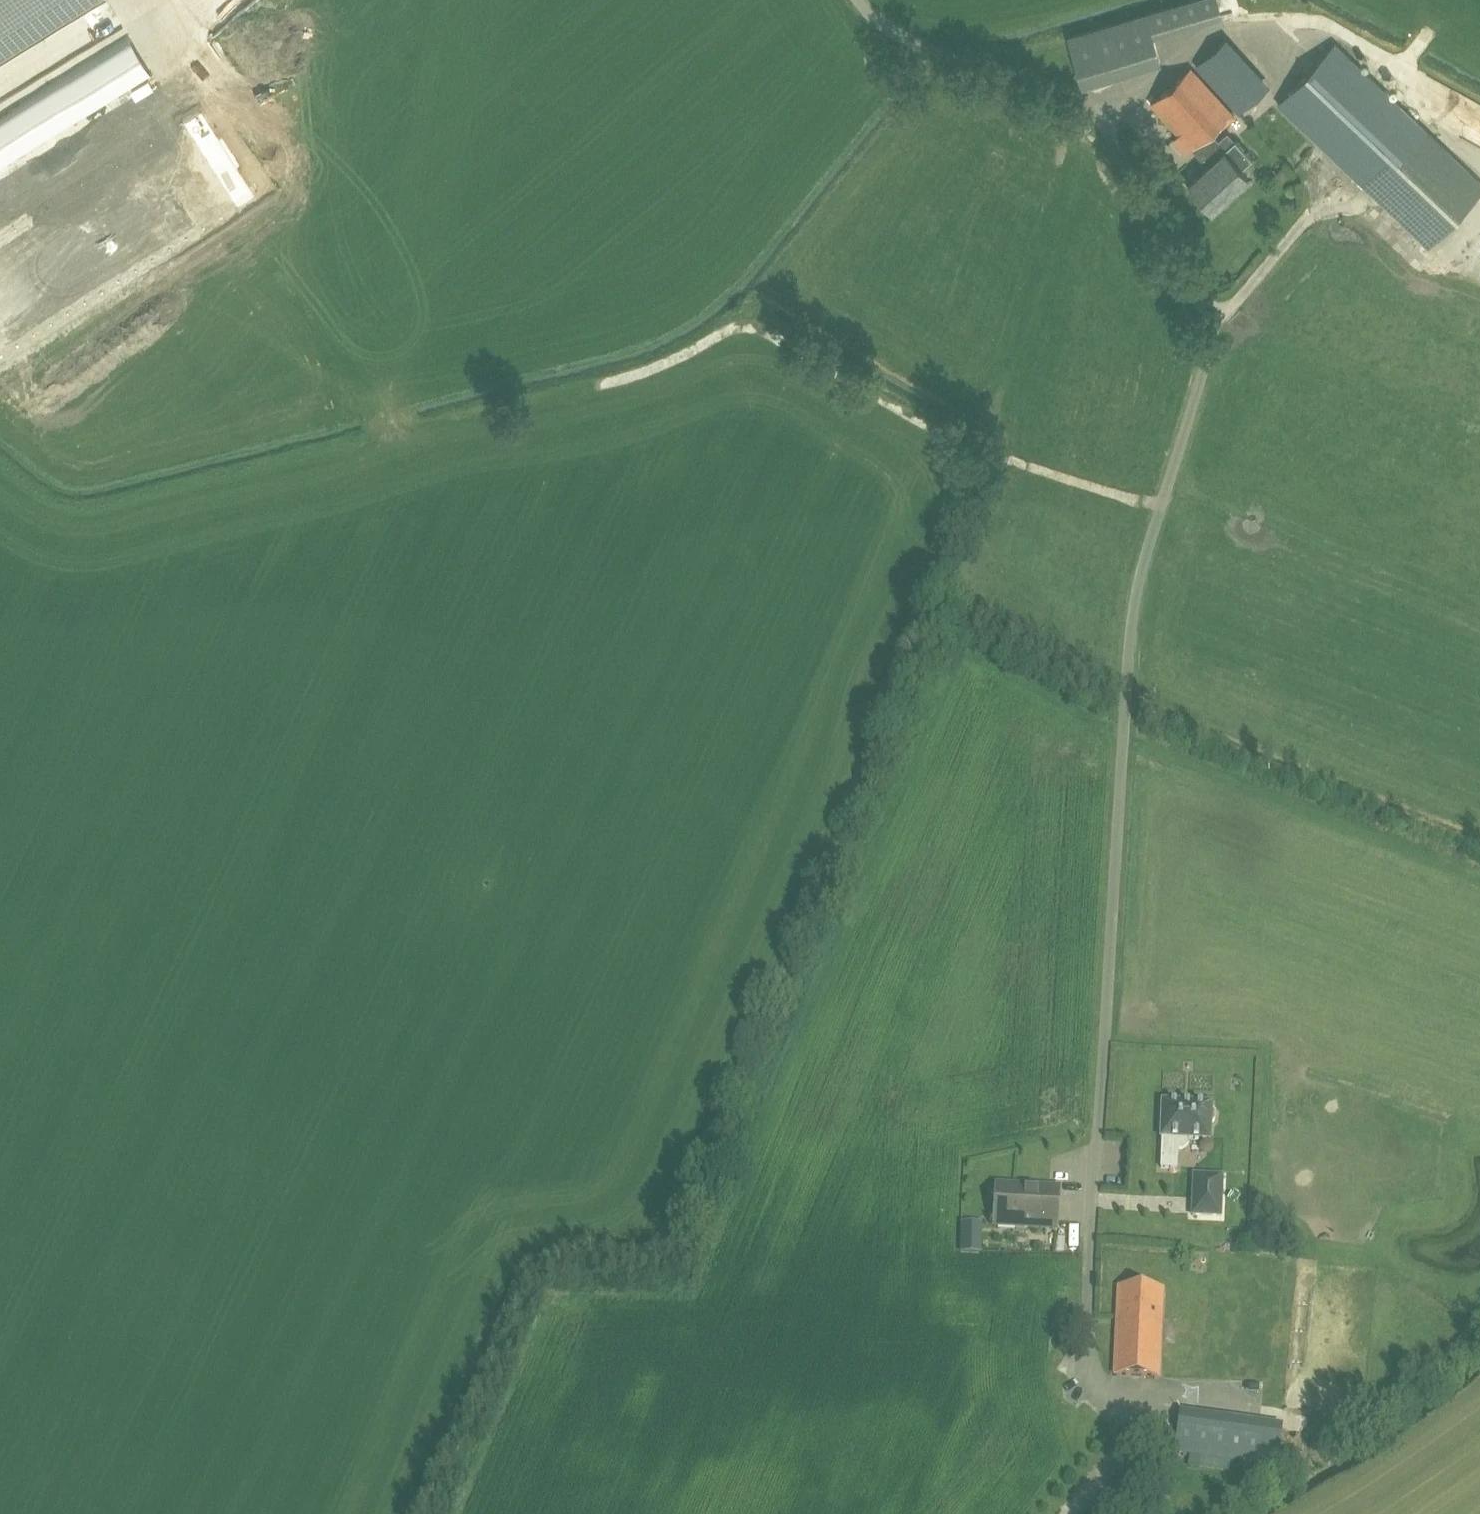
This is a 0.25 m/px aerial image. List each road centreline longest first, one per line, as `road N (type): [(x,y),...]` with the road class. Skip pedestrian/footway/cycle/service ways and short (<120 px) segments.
road 1 (unclassified): [(1095,1138),(1129,590),(1204,339),(1206,308),(1201,286),(1083,114),(1039,88),(926,59),(858,0)]

